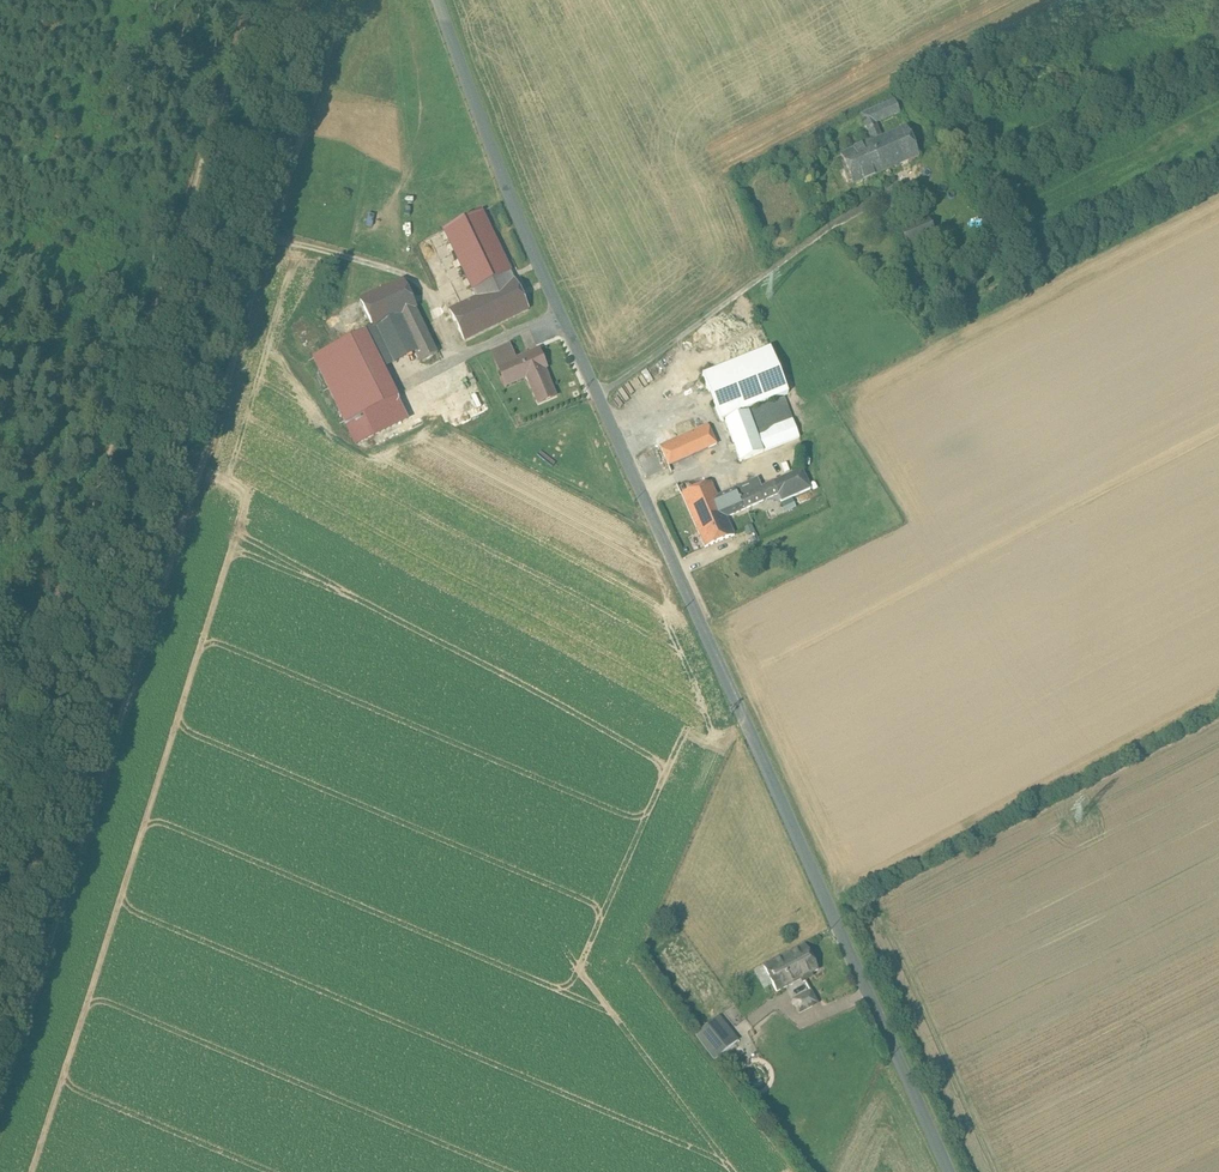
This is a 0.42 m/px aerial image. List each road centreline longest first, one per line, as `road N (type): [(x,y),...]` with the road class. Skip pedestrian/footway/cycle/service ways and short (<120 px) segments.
road 1 (unclassified): [(438,0),(510,196),(948,1171)]
road 2 (track): [(346,0),(0,1085)]
road 3 (track): [(270,0),(0,840)]

